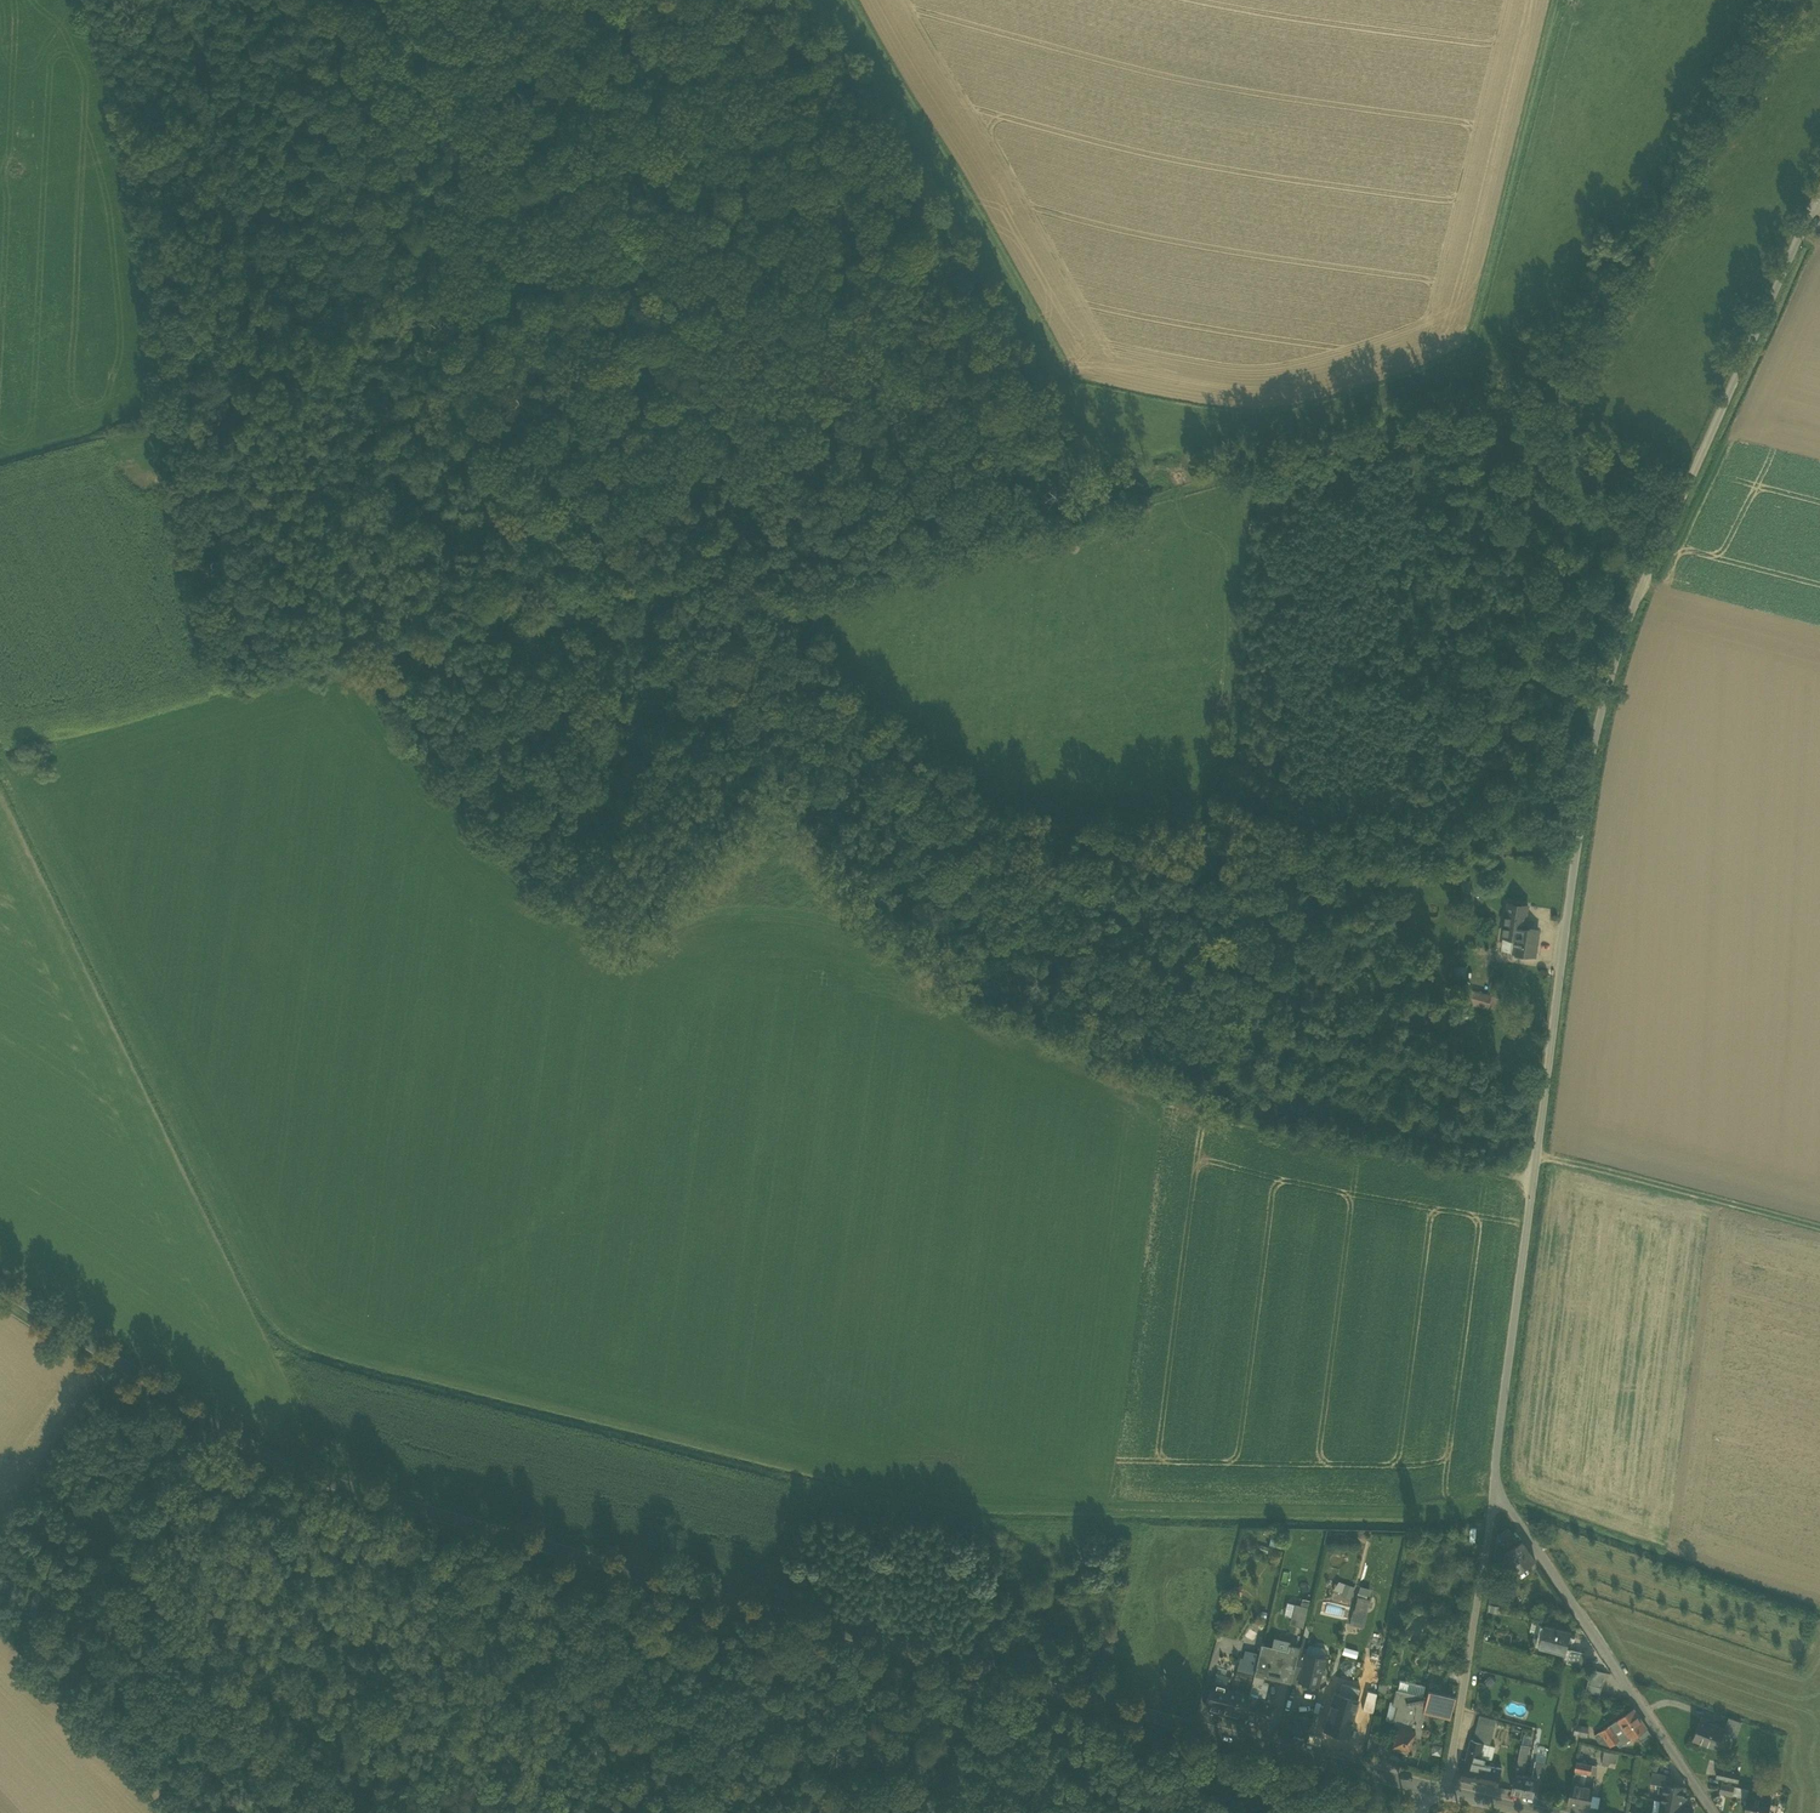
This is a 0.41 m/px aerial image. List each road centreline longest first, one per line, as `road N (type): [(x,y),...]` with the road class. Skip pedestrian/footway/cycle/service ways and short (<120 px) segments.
road 1 (secondary): [(0,1284),(253,1447),(311,1475),(642,1574),(1443,1791)]
road 2 (residential): [(1494,1479),(1579,848),(1623,627),(1819,205)]
road 3 (track): [(1099,511),(1561,391),(1797,0)]
road 4 (track): [(1579,848),(1161,850)]
road 5 (residential): [(1713,1812),(1494,1479)]
road 6 (track): [(1532,1175),(1255,1123),(1161,1092)]
road 7 (residential): [(1494,1479),(1464,1711),(1443,1791)]
road 8 (track): [(1534,1152),(1819,1226)]

